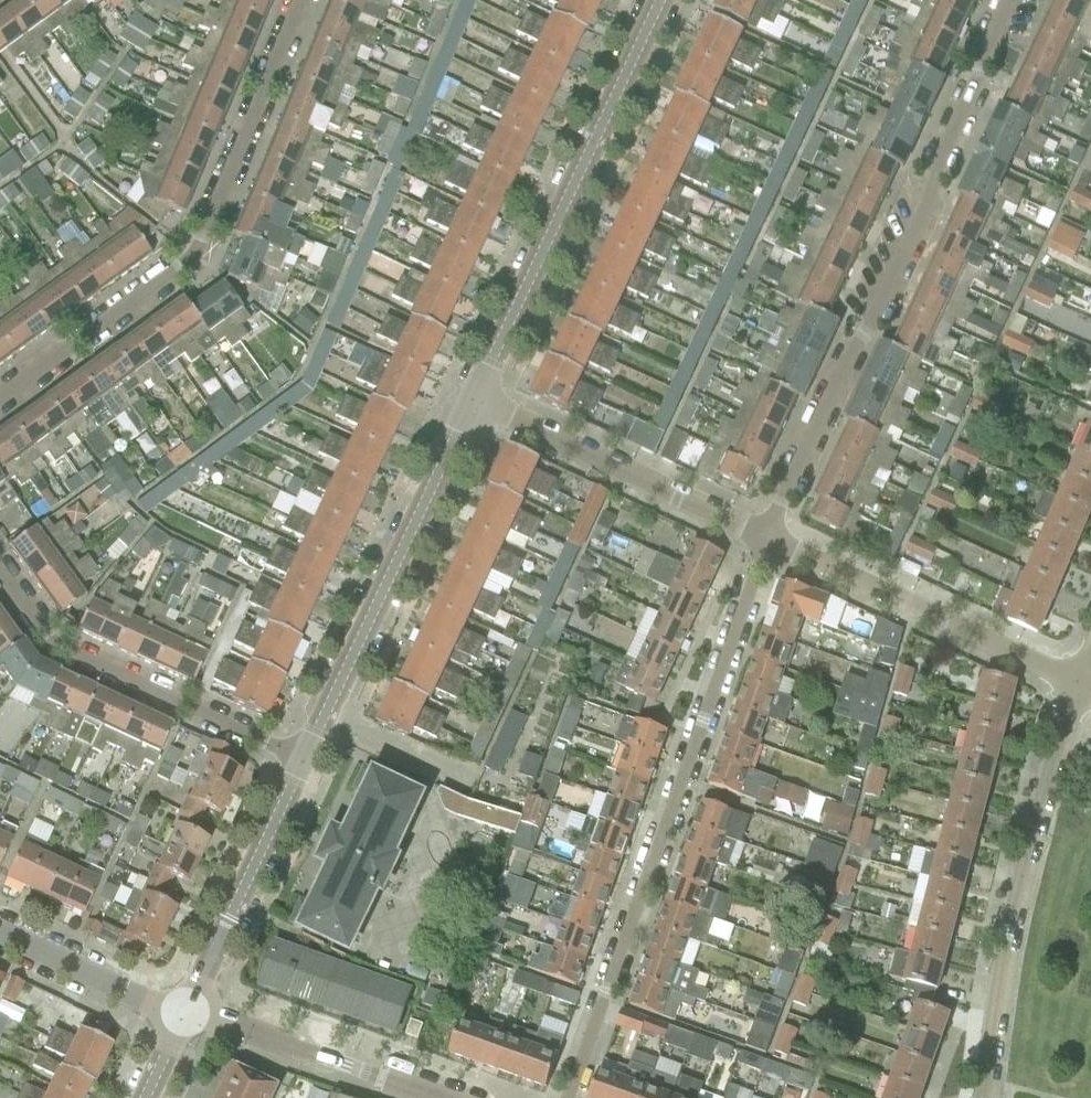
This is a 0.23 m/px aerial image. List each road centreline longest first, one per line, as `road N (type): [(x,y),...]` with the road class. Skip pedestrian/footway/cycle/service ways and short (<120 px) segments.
road 1 (residential): [(763,537),(1015,0)]
road 2 (residential): [(763,537),(569,1097)]
road 3 (residential): [(302,0),(192,254),(0,398)]
road 4 (tertiary): [(471,402),(659,0)]
road 5 (residential): [(982,1097),(1052,737),(1076,683)]
road 6 (tertiary): [(303,760),(471,402)]
road 7 (residential): [(303,760),(52,644),(0,574)]
road 8 (residential): [(1076,683),(763,537)]
road 9 (residential): [(763,537),(471,402)]
road 10 (tertiary): [(184,1016),(303,760)]
road 11 (tertiary): [(437,1097),(184,1016)]
road 12 (tertiary): [(184,1016),(0,932)]

